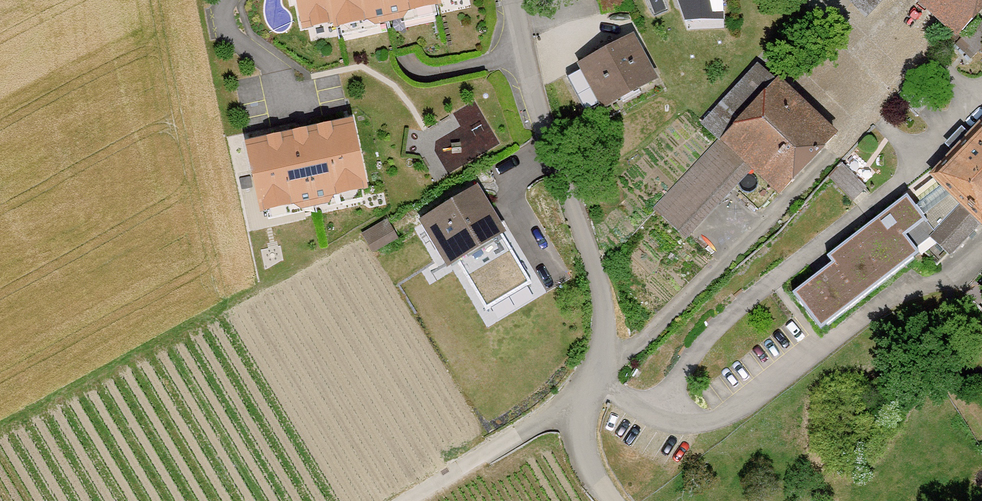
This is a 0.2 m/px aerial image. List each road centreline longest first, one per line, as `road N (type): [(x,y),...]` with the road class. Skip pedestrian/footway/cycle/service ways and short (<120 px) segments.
road 1 (unclassified): [(513,0),(567,199),(599,265),(609,330),(587,392),(586,452),(615,500)]

